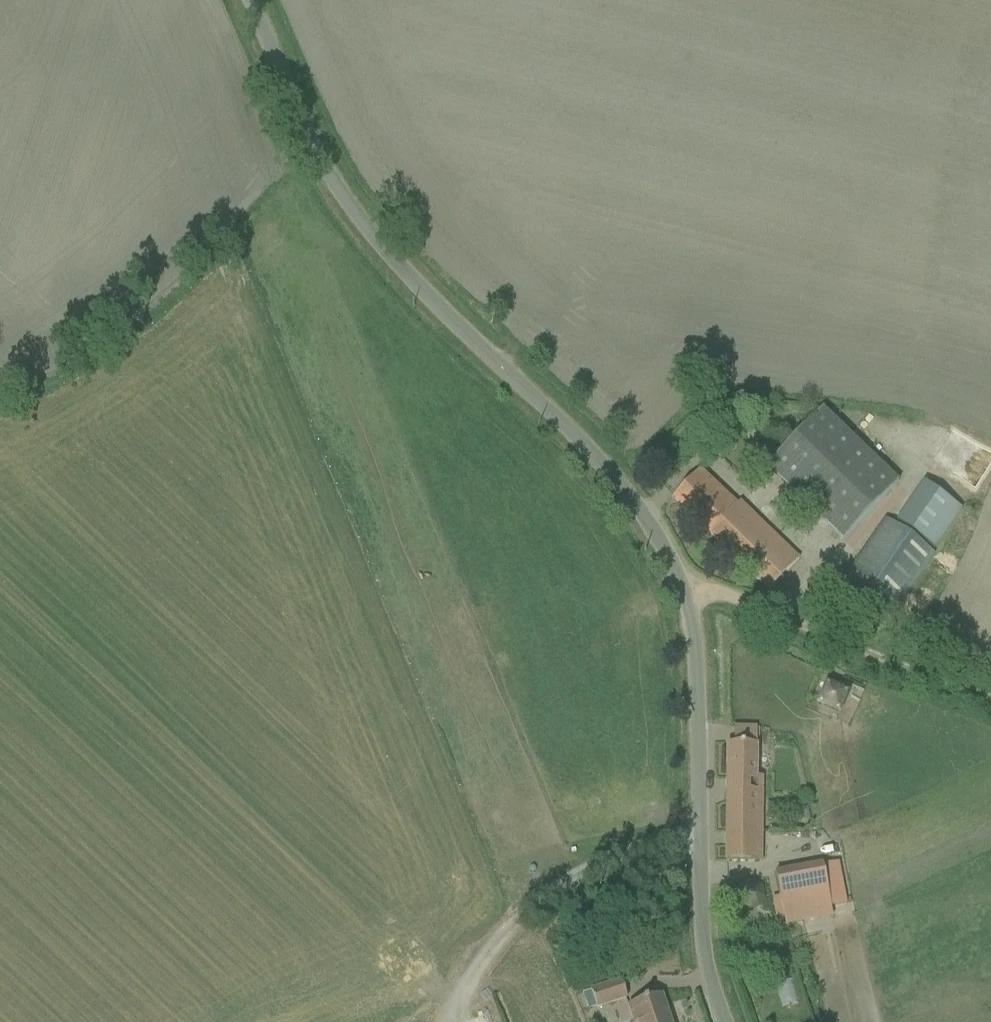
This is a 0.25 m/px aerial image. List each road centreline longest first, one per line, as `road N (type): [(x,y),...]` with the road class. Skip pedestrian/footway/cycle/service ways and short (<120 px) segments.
road 1 (unclassified): [(724,1021),(702,942),(695,637),(673,567),(596,457),(427,296),(343,197),(251,0)]
road 2 (track): [(682,587),(717,592),(990,702)]

